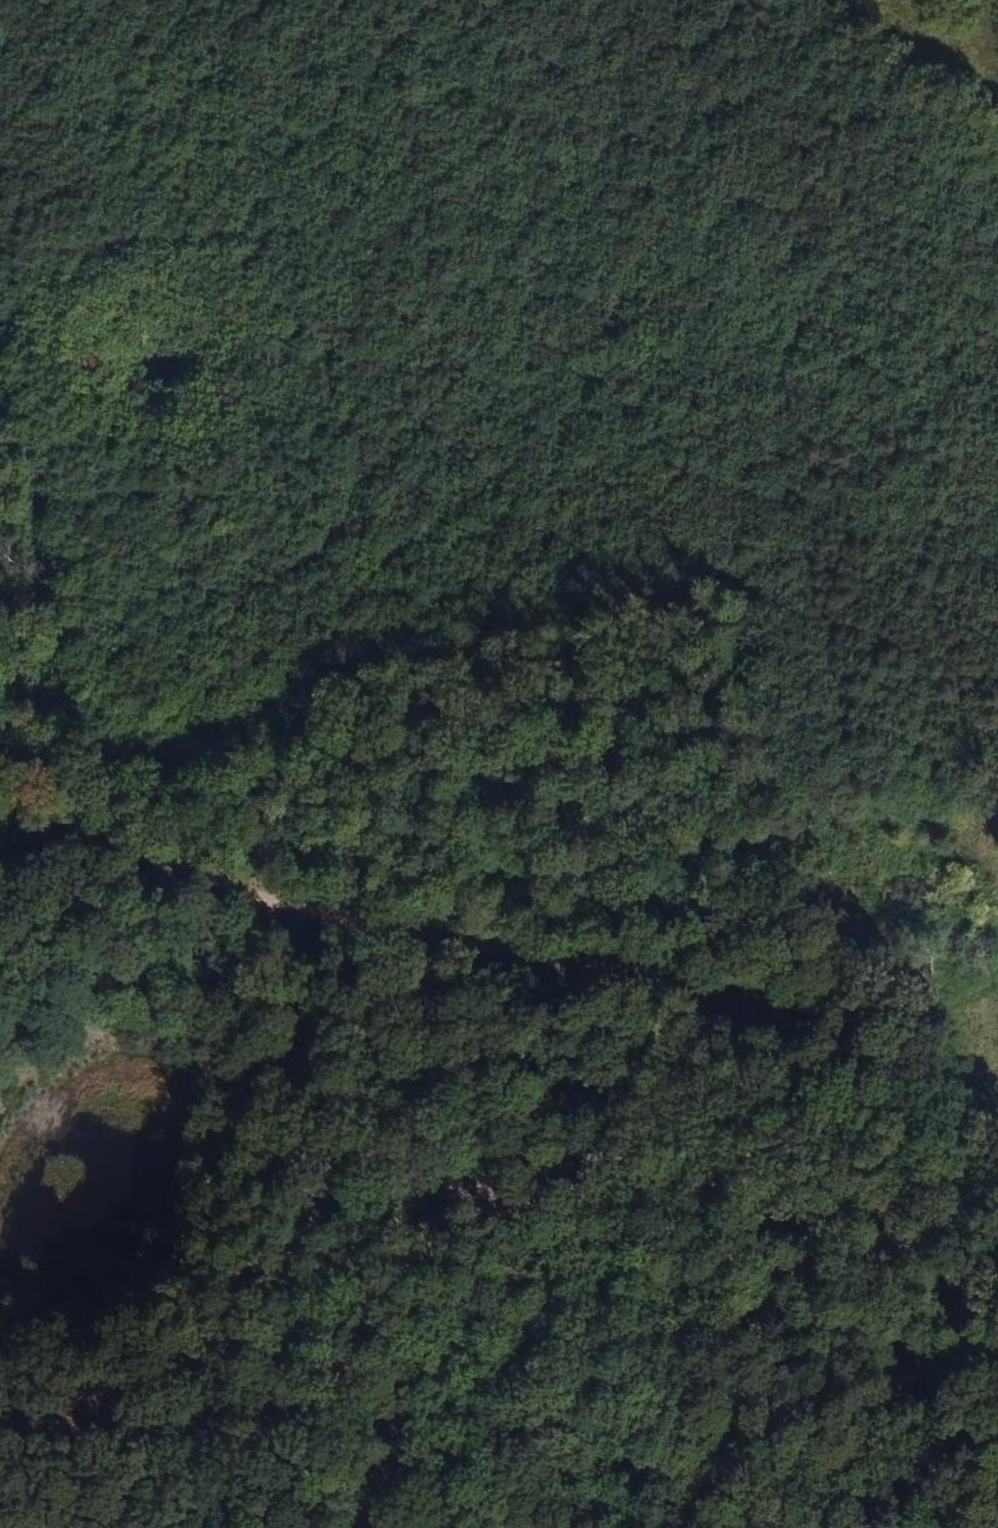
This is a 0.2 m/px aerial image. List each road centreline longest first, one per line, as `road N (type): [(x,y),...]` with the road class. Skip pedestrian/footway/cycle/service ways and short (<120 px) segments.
road 1 (track): [(0,775),(68,795),(221,865),(762,1001),(997,1101)]

